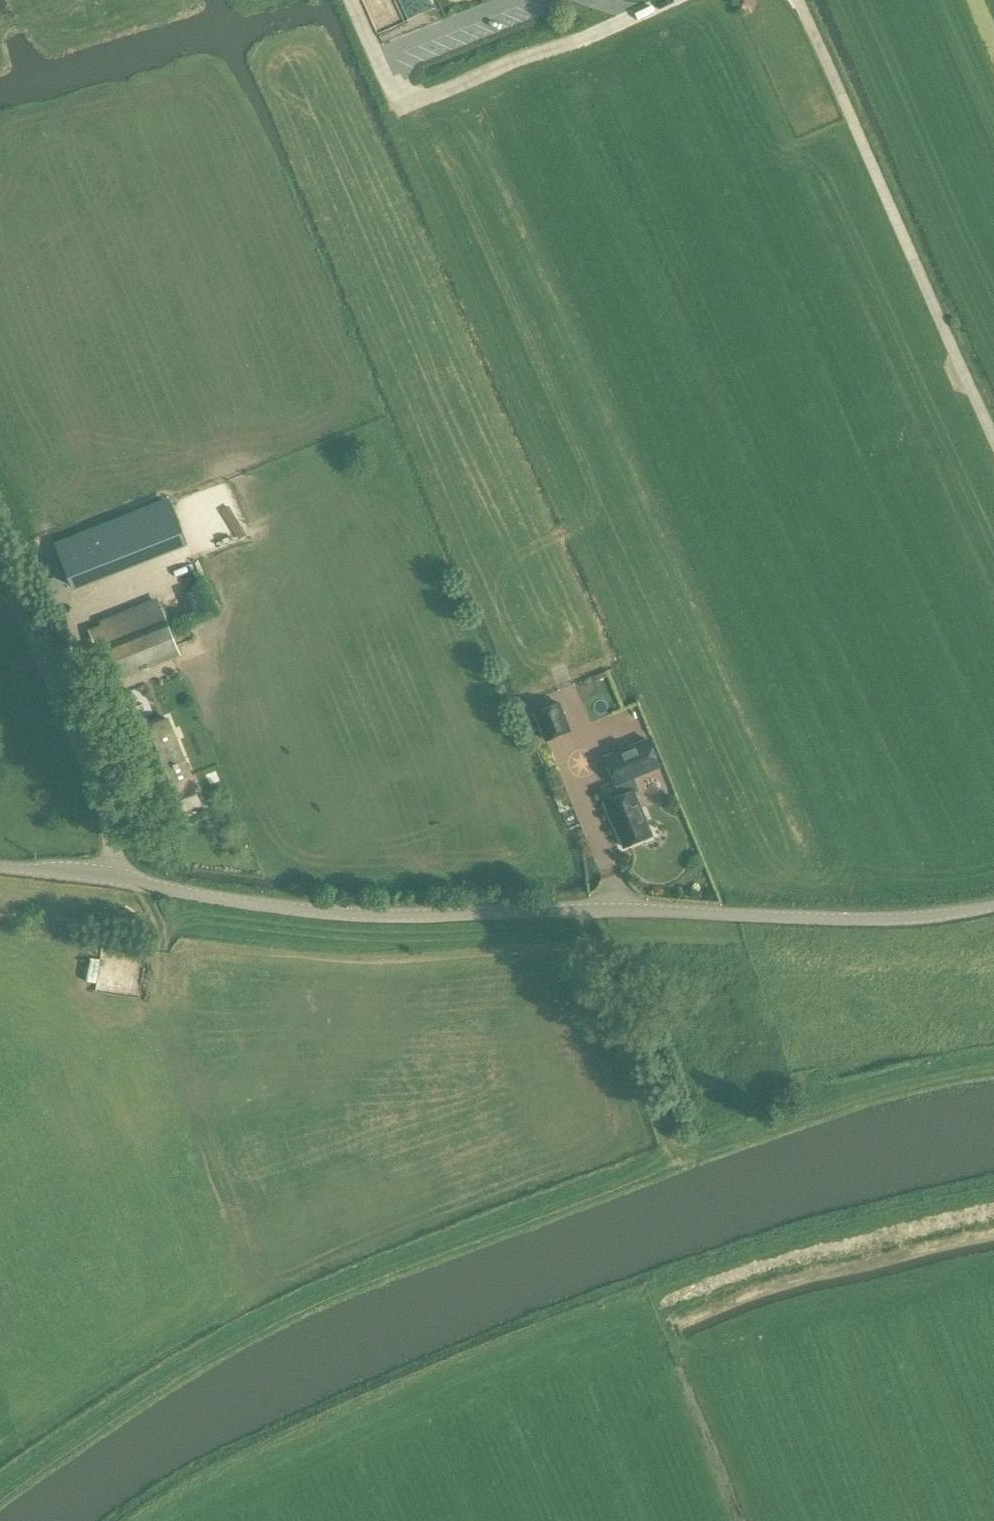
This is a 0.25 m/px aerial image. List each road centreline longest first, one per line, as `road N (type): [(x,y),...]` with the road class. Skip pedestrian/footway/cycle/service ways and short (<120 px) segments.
road 1 (tertiary): [(0,867),(384,915),(583,909),(855,919),(993,906)]
road 2 (track): [(583,909),(671,1164)]

